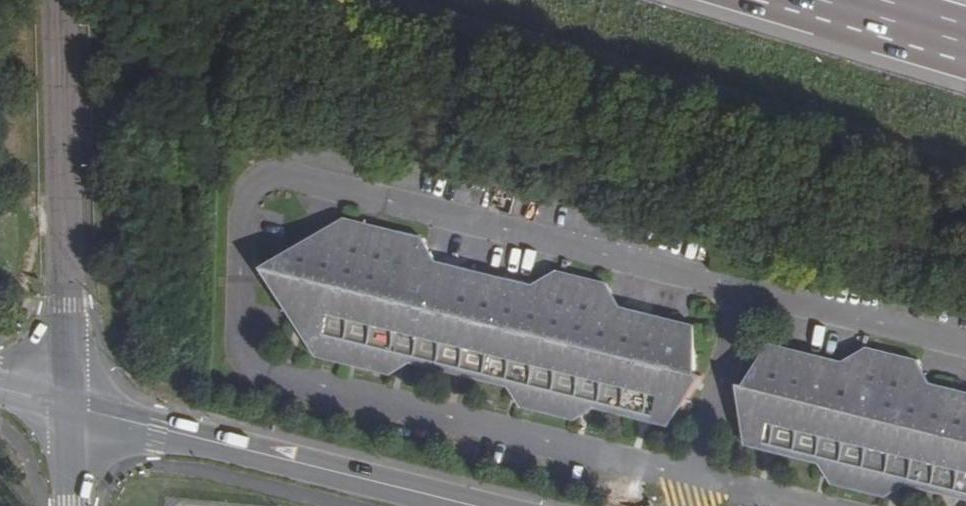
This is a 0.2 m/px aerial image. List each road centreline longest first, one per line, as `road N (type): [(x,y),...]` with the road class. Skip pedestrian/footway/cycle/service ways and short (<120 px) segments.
road 1 (secondary): [(471,505),(70,407)]
road 2 (secondary): [(61,0),(70,407)]
road 3 (motorway): [(839,0),(965,37)]

